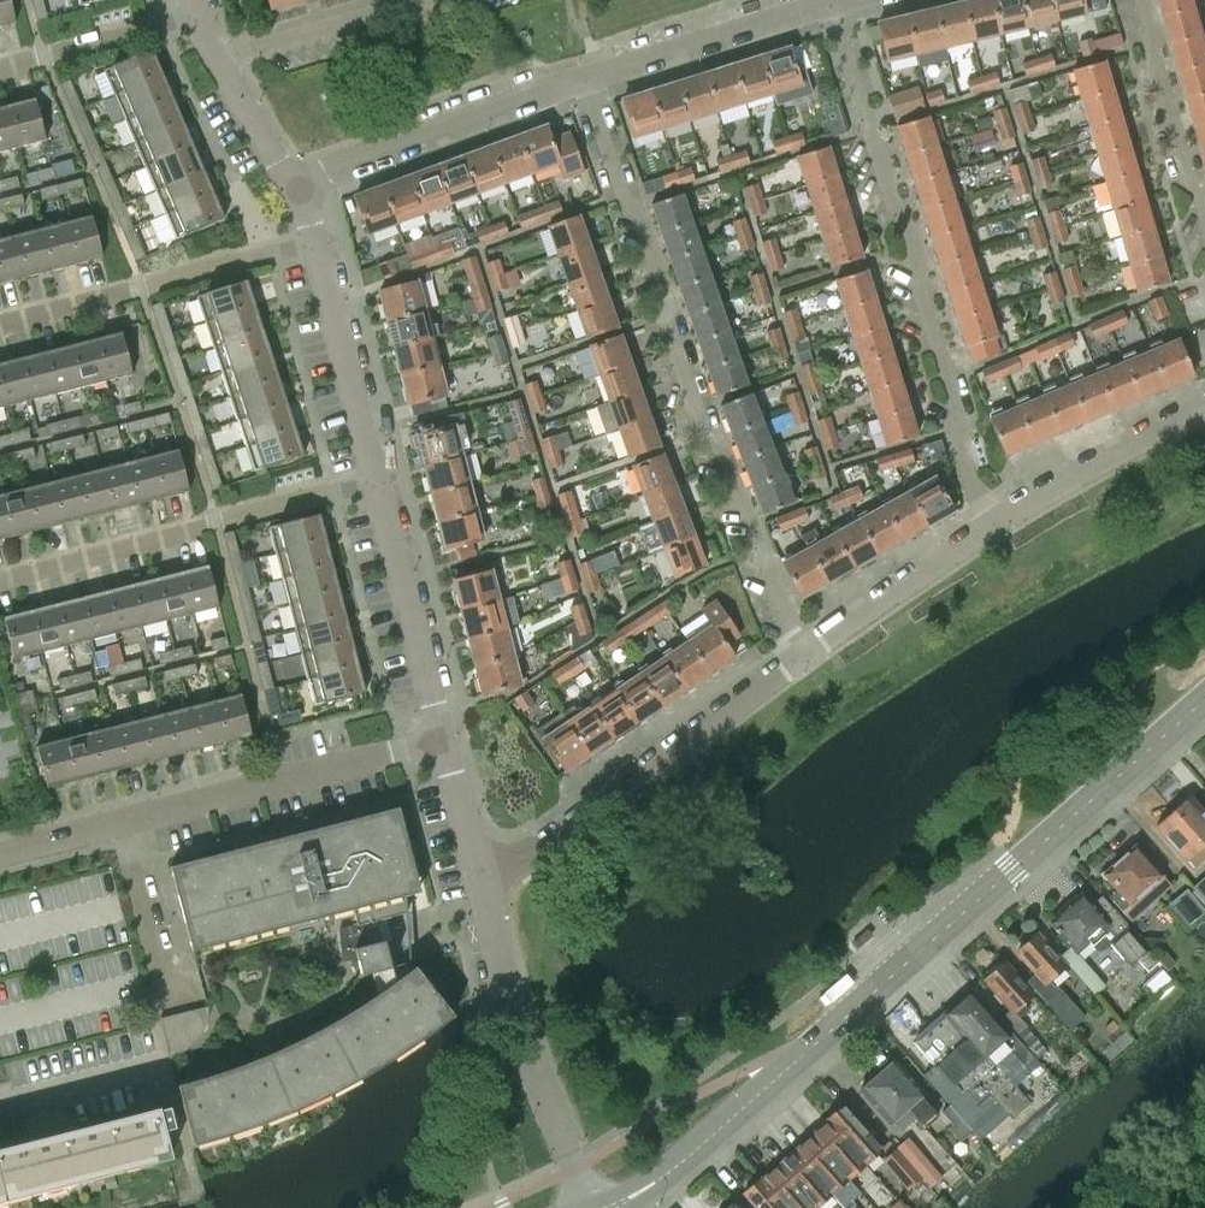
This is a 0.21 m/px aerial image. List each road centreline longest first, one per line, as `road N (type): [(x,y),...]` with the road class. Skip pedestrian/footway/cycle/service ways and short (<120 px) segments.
road 1 (tertiary): [(620,1207),(1204,695)]
road 2 (residential): [(800,657),(770,602),(587,84)]
road 3 (residential): [(829,12),(968,454),(1005,520)]
road 4 (residential): [(444,741),(0,854)]
road 5 (residential): [(480,879),(527,861),(800,657)]
road 6 (residential): [(0,574),(377,478)]
road 7 (residential): [(598,1207),(529,1056),(480,879)]
road 8 (residential): [(315,243),(0,324)]
road 9 (residential): [(296,196),(425,137),(587,84)]
road 10 (residential): [(444,741),(377,478)]
road 11 (residential): [(1204,247),(1137,0)]
road 12 (residential): [(587,84),(829,12)]
road 13 (residential): [(800,657),(1005,520)]
road 14 (residential): [(377,478),(315,243)]
road 15 (residential): [(1005,520),(1204,409)]
road 16 (residential): [(220,56),(418,0)]
road 17 (residential): [(0,66),(196,12)]
road 18 (residential): [(296,196),(220,56)]
road 19 (residential): [(480,879),(444,741)]

